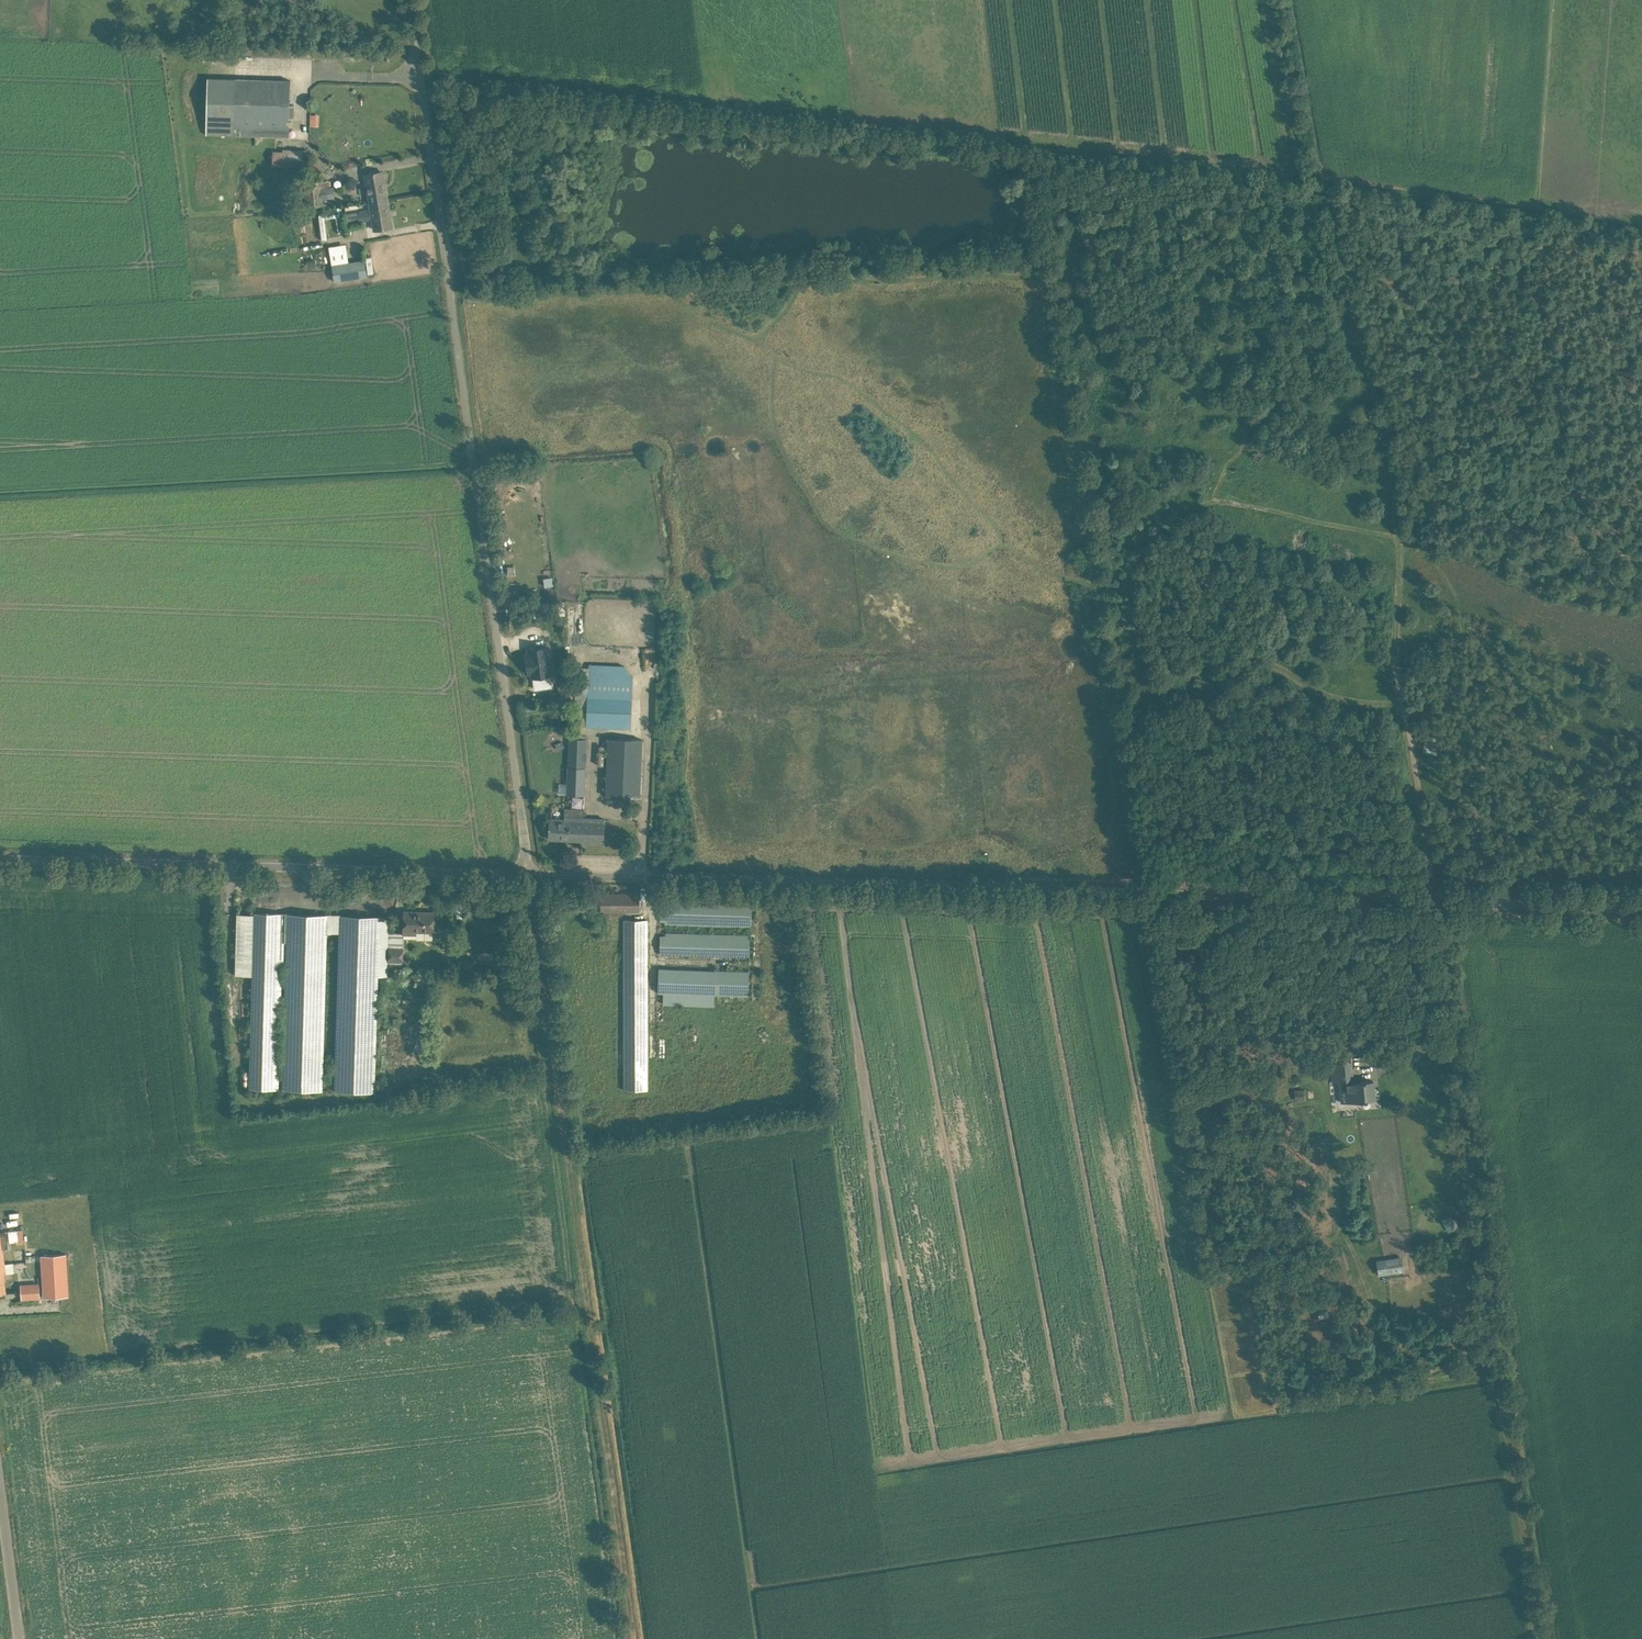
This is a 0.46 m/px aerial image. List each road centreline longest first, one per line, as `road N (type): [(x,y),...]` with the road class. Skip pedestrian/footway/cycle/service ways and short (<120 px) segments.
road 1 (unclassified): [(1427,897),(529,873)]
road 2 (unclassified): [(529,873),(411,0)]
road 3 (track): [(529,873),(635,1638)]
road 4 (track): [(1537,1638),(1449,1044)]
road 5 (unclassified): [(0,858),(529,873)]
road 6 (unclassified): [(1641,903),(1427,897)]
road 7 (unclassified): [(1449,1044),(1427,897)]
road 8 (unclassified): [(18,1638),(0,1491)]

